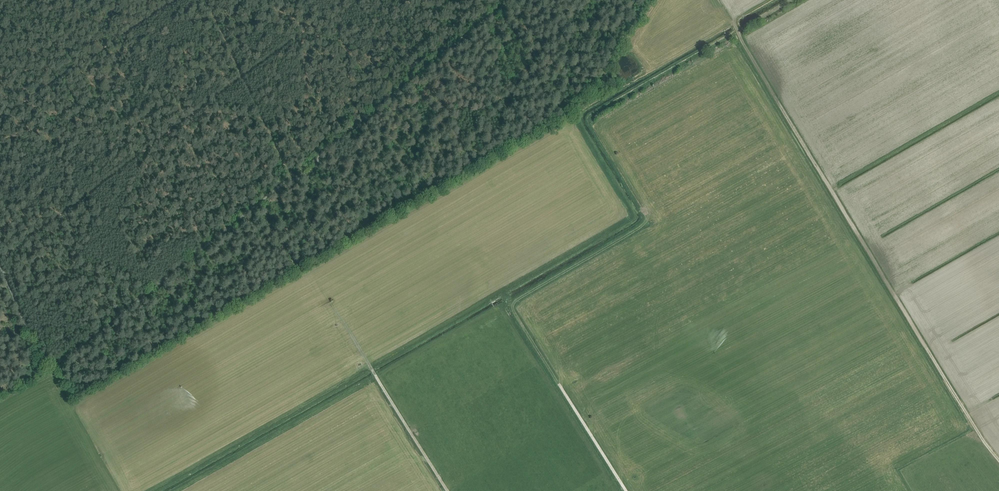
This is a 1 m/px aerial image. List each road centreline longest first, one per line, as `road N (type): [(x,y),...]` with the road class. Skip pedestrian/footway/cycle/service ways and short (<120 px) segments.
road 1 (track): [(998,459),(733,23)]
road 2 (track): [(0,262),(346,0)]
road 3 (track): [(449,490),(311,279)]
road 4 (track): [(509,303),(625,490)]
road 5 (track): [(174,0),(0,119)]
road 6 (track): [(208,0),(290,179)]

